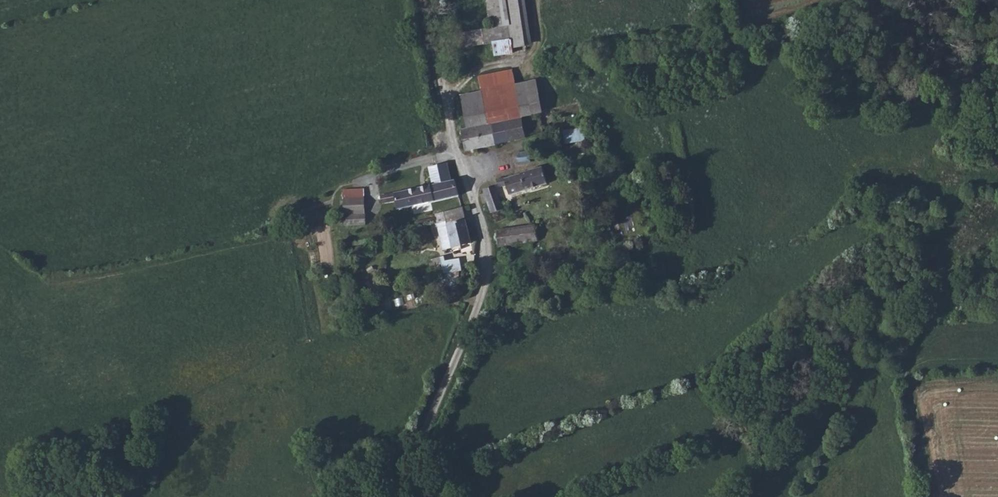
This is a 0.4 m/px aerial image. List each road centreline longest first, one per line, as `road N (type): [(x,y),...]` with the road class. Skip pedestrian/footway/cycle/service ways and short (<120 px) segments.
road 1 (unclassified): [(402,496),(490,269),(444,108)]

